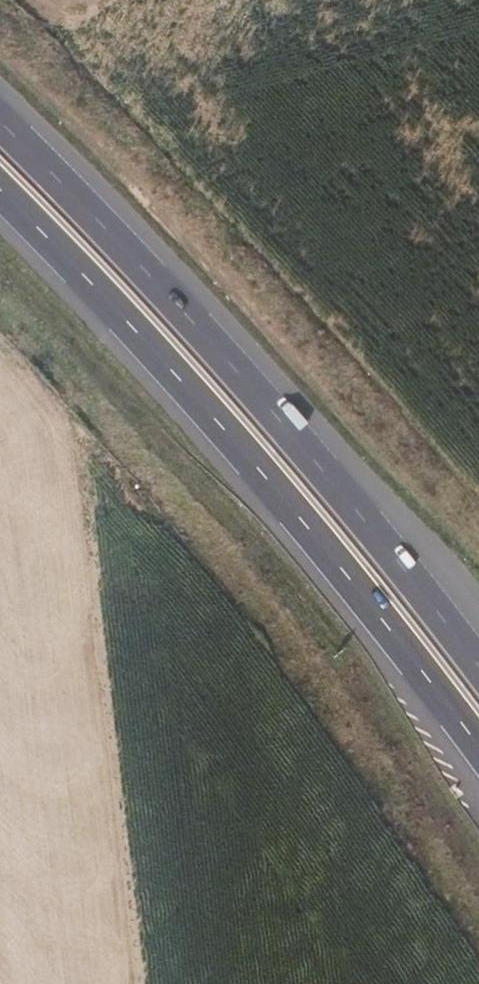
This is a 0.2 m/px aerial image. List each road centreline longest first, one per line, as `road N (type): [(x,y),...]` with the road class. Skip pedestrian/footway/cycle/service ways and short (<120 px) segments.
road 1 (motorway): [(0,178),(257,452),(478,729)]
road 2 (motorway): [(478,663),(302,436),(0,120)]

